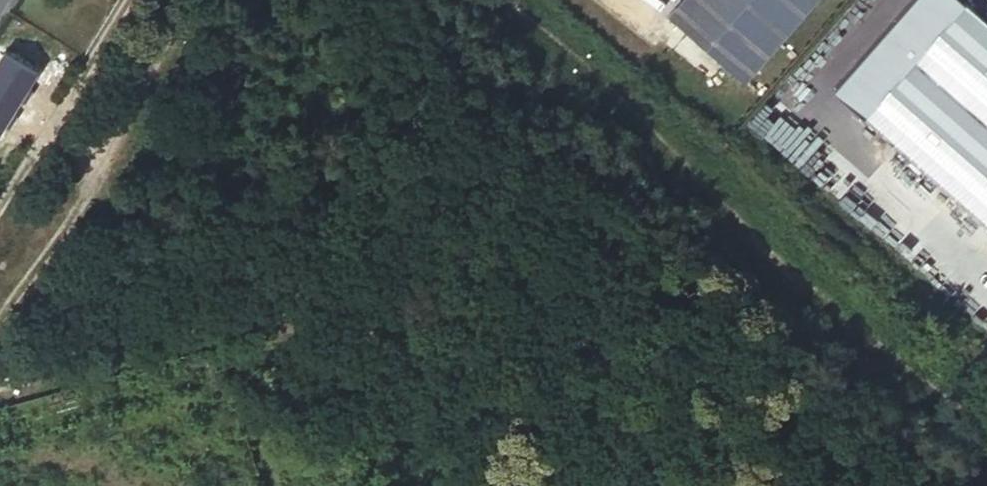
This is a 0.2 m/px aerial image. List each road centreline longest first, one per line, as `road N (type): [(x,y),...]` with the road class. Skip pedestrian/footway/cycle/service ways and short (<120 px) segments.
road 1 (track): [(491,0),(741,234),(986,437)]
road 2 (track): [(0,378),(185,315),(220,322),(243,361),(280,485)]
road 3 (track): [(0,315),(205,0)]
road 4 (residential): [(125,0),(0,201)]

